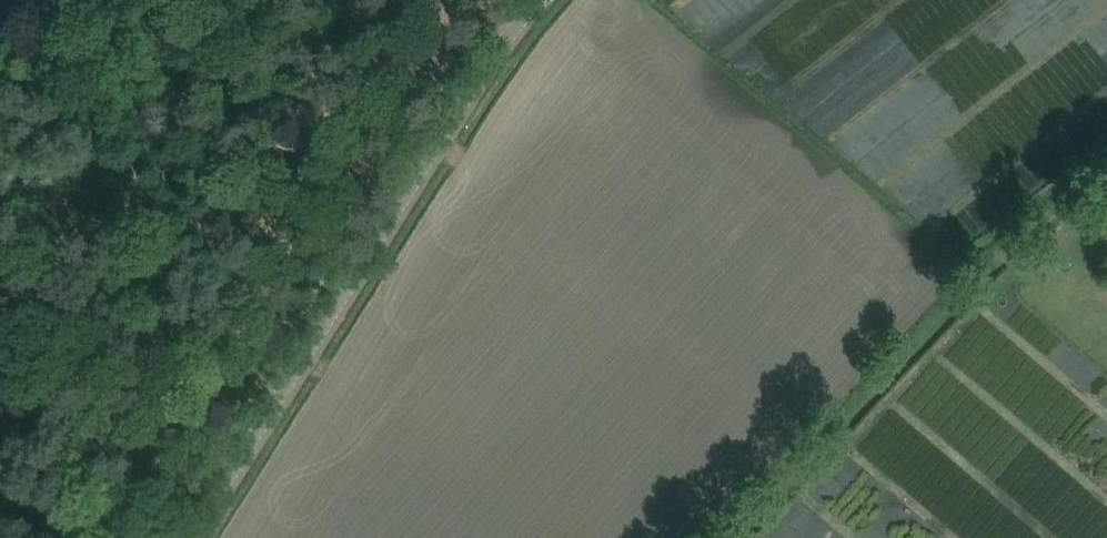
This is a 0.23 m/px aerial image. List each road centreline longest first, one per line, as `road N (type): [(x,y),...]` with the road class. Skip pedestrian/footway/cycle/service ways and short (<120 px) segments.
road 1 (tertiary): [(194,537),(503,48),(544,0)]

